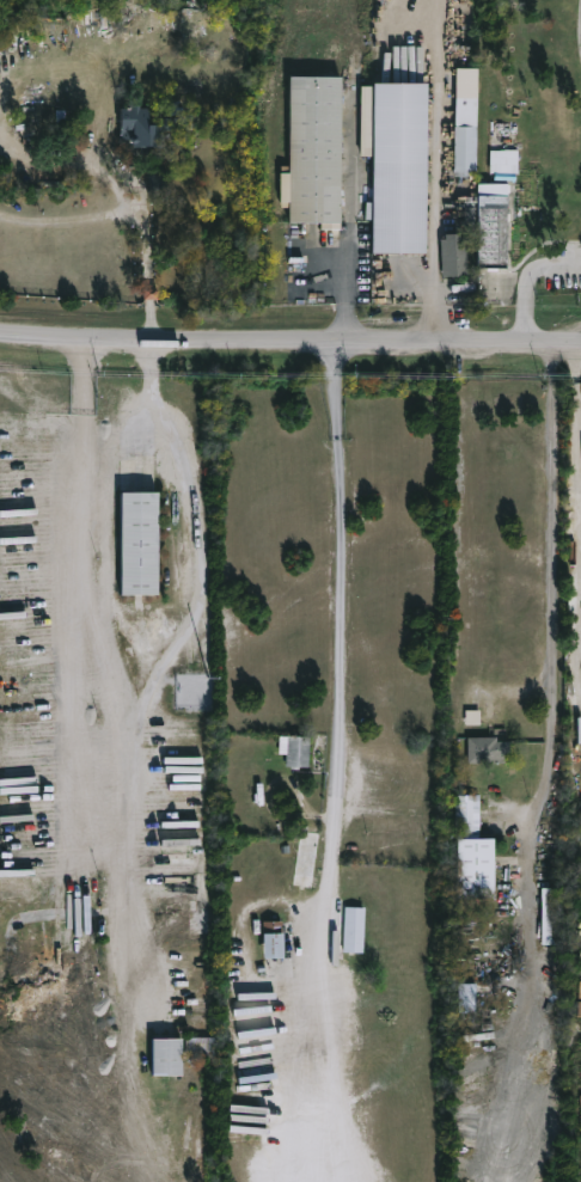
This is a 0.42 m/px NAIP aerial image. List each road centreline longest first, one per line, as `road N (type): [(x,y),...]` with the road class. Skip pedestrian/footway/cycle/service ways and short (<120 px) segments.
road 1 (tertiary): [(580,344),(0,341)]

